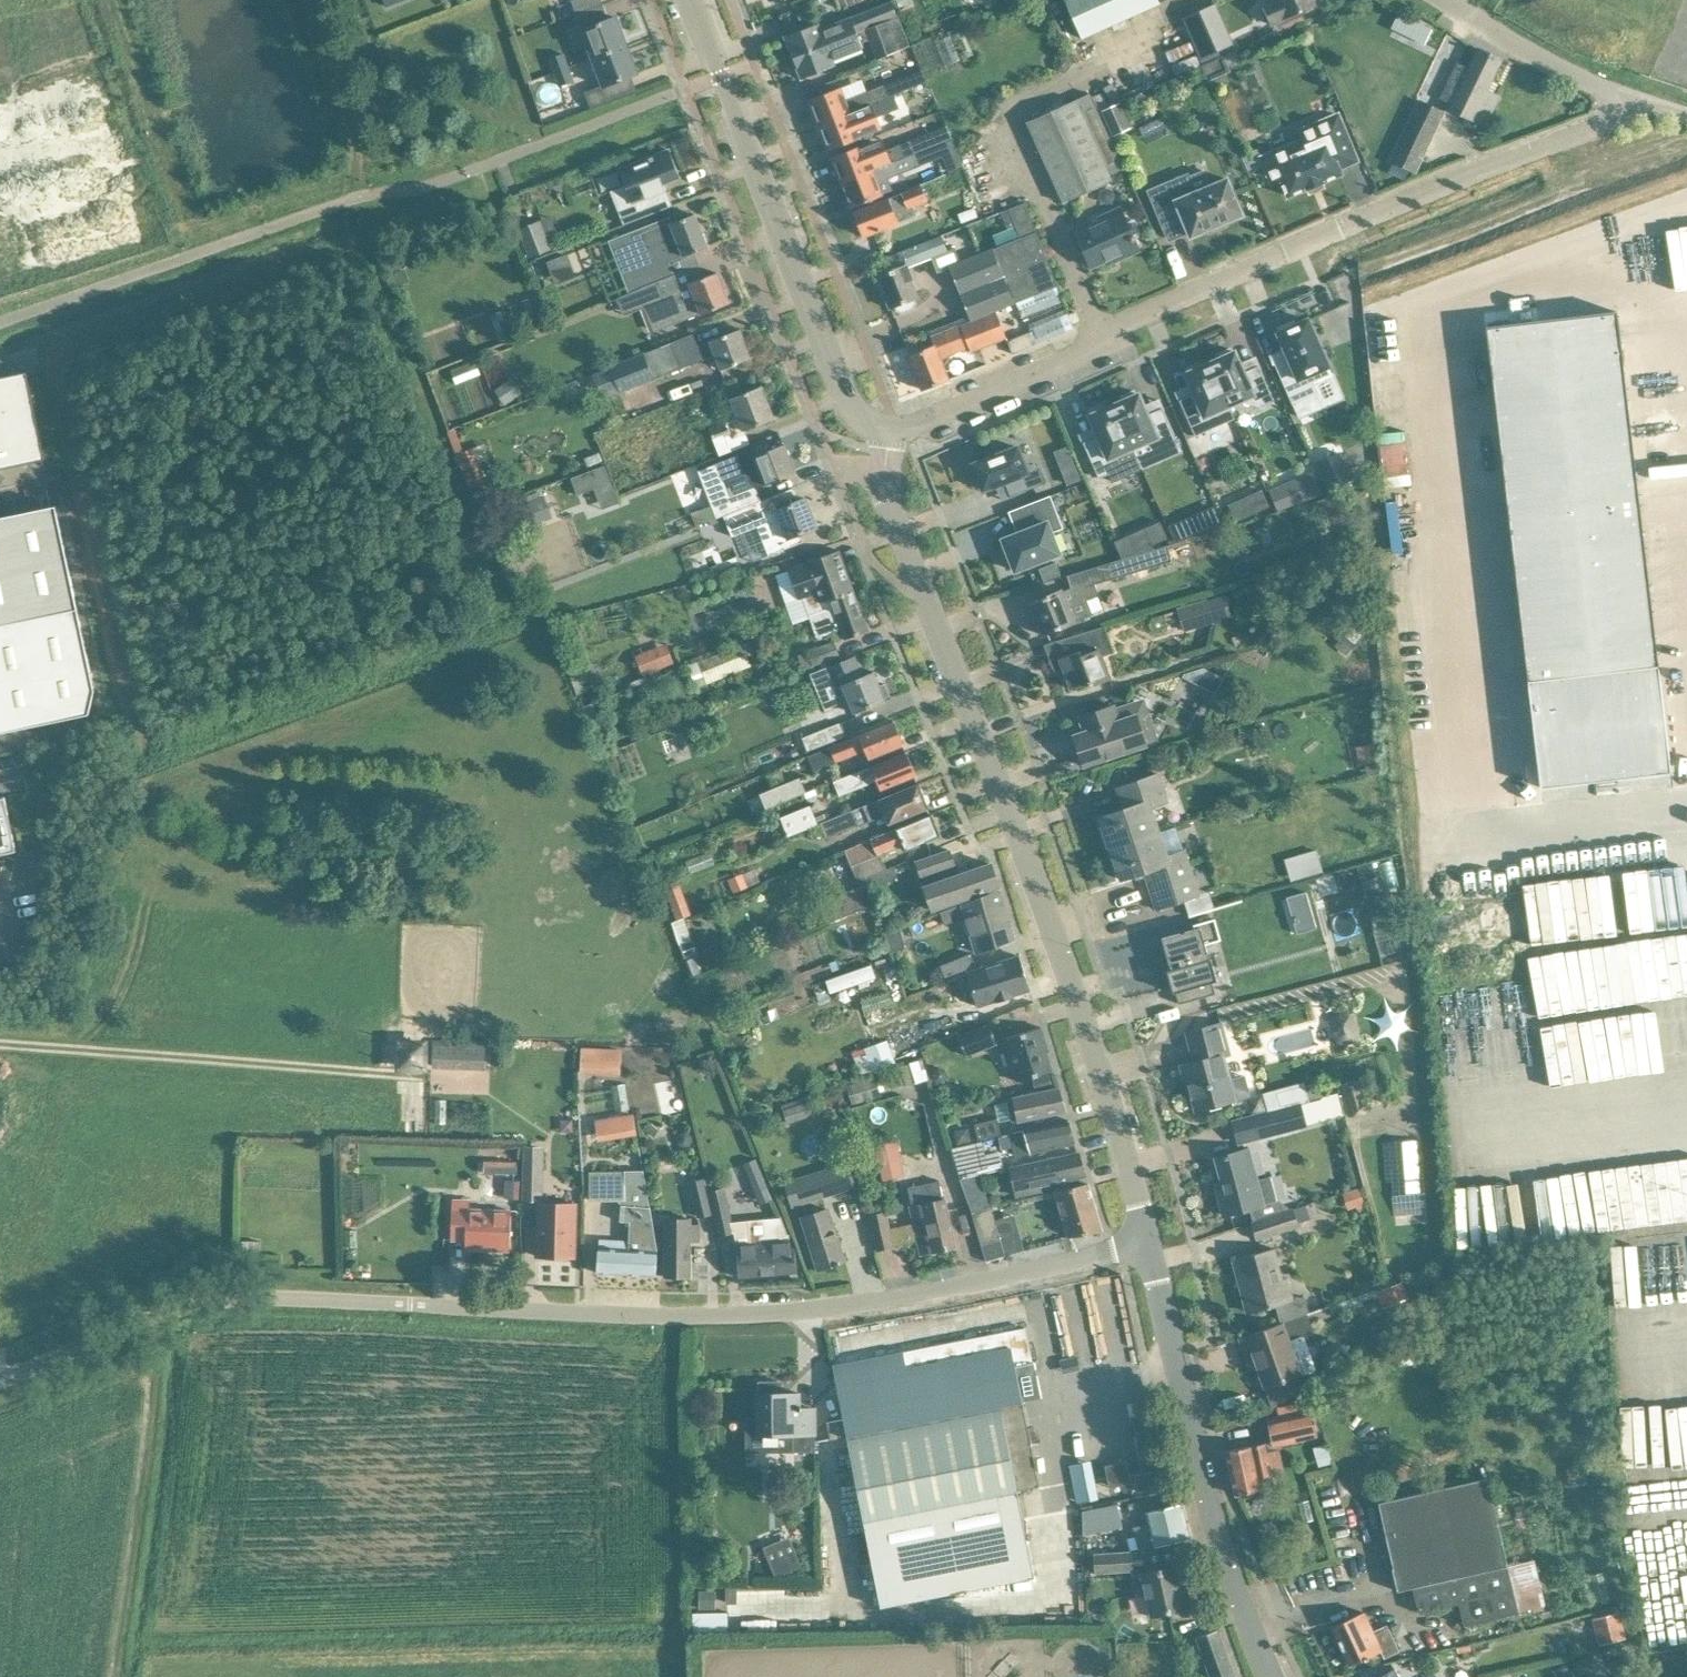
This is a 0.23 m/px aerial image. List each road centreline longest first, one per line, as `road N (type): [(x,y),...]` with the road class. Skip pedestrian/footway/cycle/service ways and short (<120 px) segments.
road 1 (unclassified): [(0,1379),(213,1302),(723,1315),(859,1303),(1145,1244)]
road 2 (unclassified): [(1145,1244),(1089,1047),(886,492),(887,430)]
road 3 (residential): [(887,430),(1079,357),(1137,314),(1640,103)]
road 4 (unclassified): [(887,430),(850,412),(692,0)]
road 5 (unclassified): [(1272,1676),(1235,1583),(1145,1244)]
road 6 (track): [(421,1077),(0,1045)]
road 7 (residential): [(1640,103),(1441,0)]

